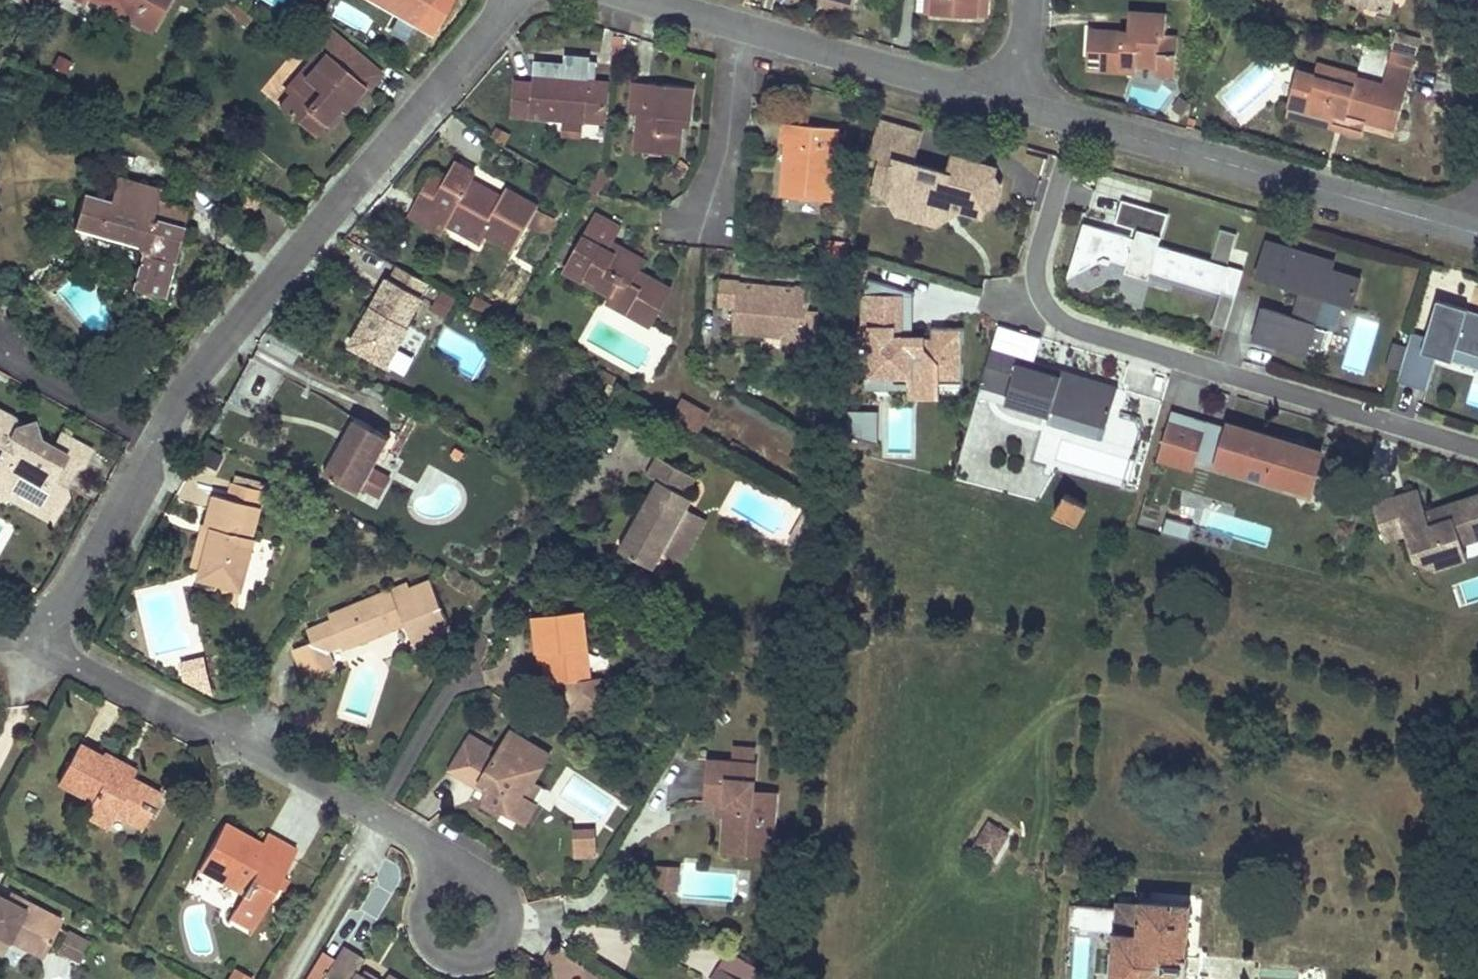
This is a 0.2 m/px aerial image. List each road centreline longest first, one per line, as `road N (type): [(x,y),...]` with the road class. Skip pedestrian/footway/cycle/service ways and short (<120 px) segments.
road 1 (residential): [(13,634),(67,600),(208,362),(516,0)]
road 2 (residential): [(1075,123),(1037,258),(1039,292),(1053,316),(1071,328),(1477,450)]
road 3 (residential): [(13,634),(379,814),(433,849),(450,877)]
road 4 (residential): [(1075,123),(1477,234)]
road 5 (residential): [(737,24),(1021,107)]
road 6 (residential): [(450,877),(483,878),(505,904),(501,937),(489,950),(455,956),(429,935),(426,901),(435,887)]
road 7 (residential): [(690,233),(728,155),(737,24)]

